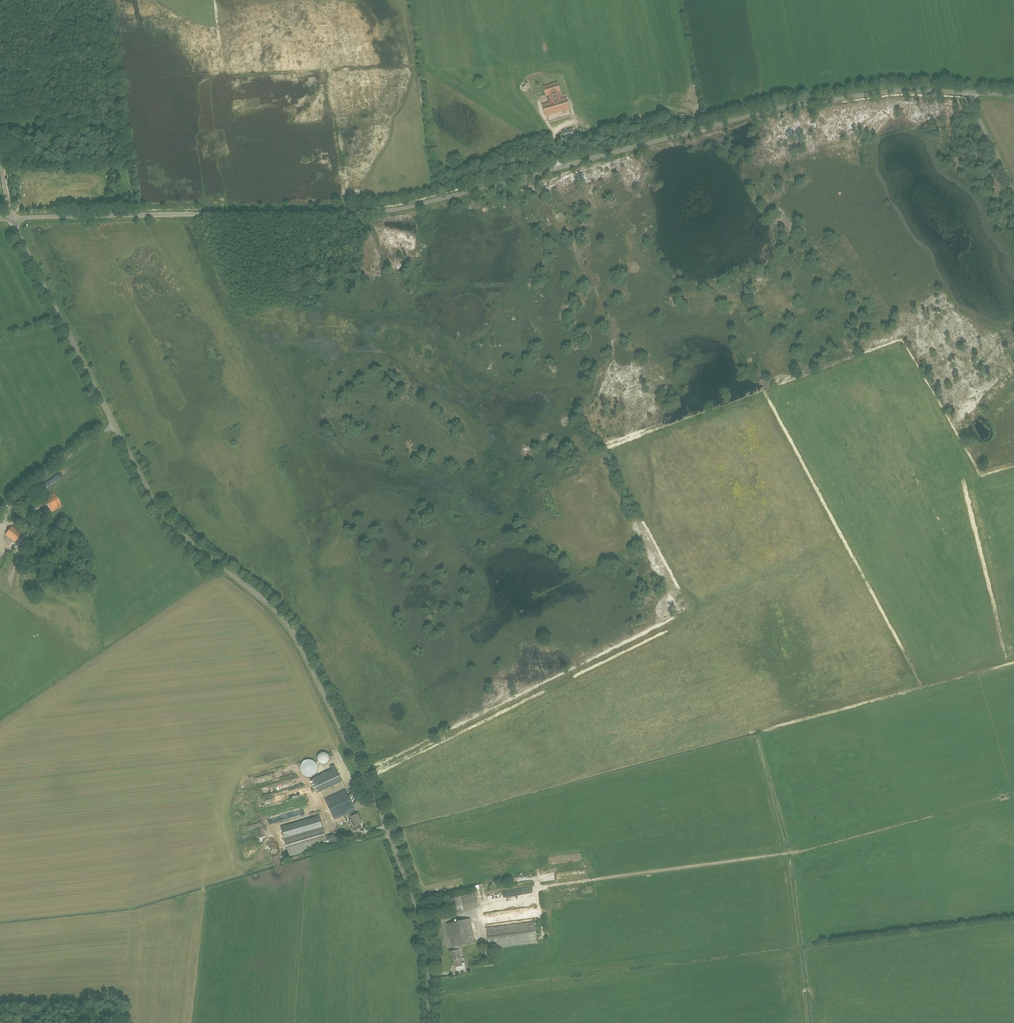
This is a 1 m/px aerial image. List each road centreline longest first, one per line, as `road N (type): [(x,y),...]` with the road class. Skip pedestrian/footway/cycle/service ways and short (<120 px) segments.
road 1 (unclassified): [(13,218),(401,209),(799,104),(896,90),(972,93)]
road 2 (unclassified): [(429,1022),(426,954),(406,879),(291,630),(165,519),(115,425)]
road 3 (unclassified): [(115,425),(13,218)]
road 4 (unclassified): [(0,526),(58,465),(115,425)]

